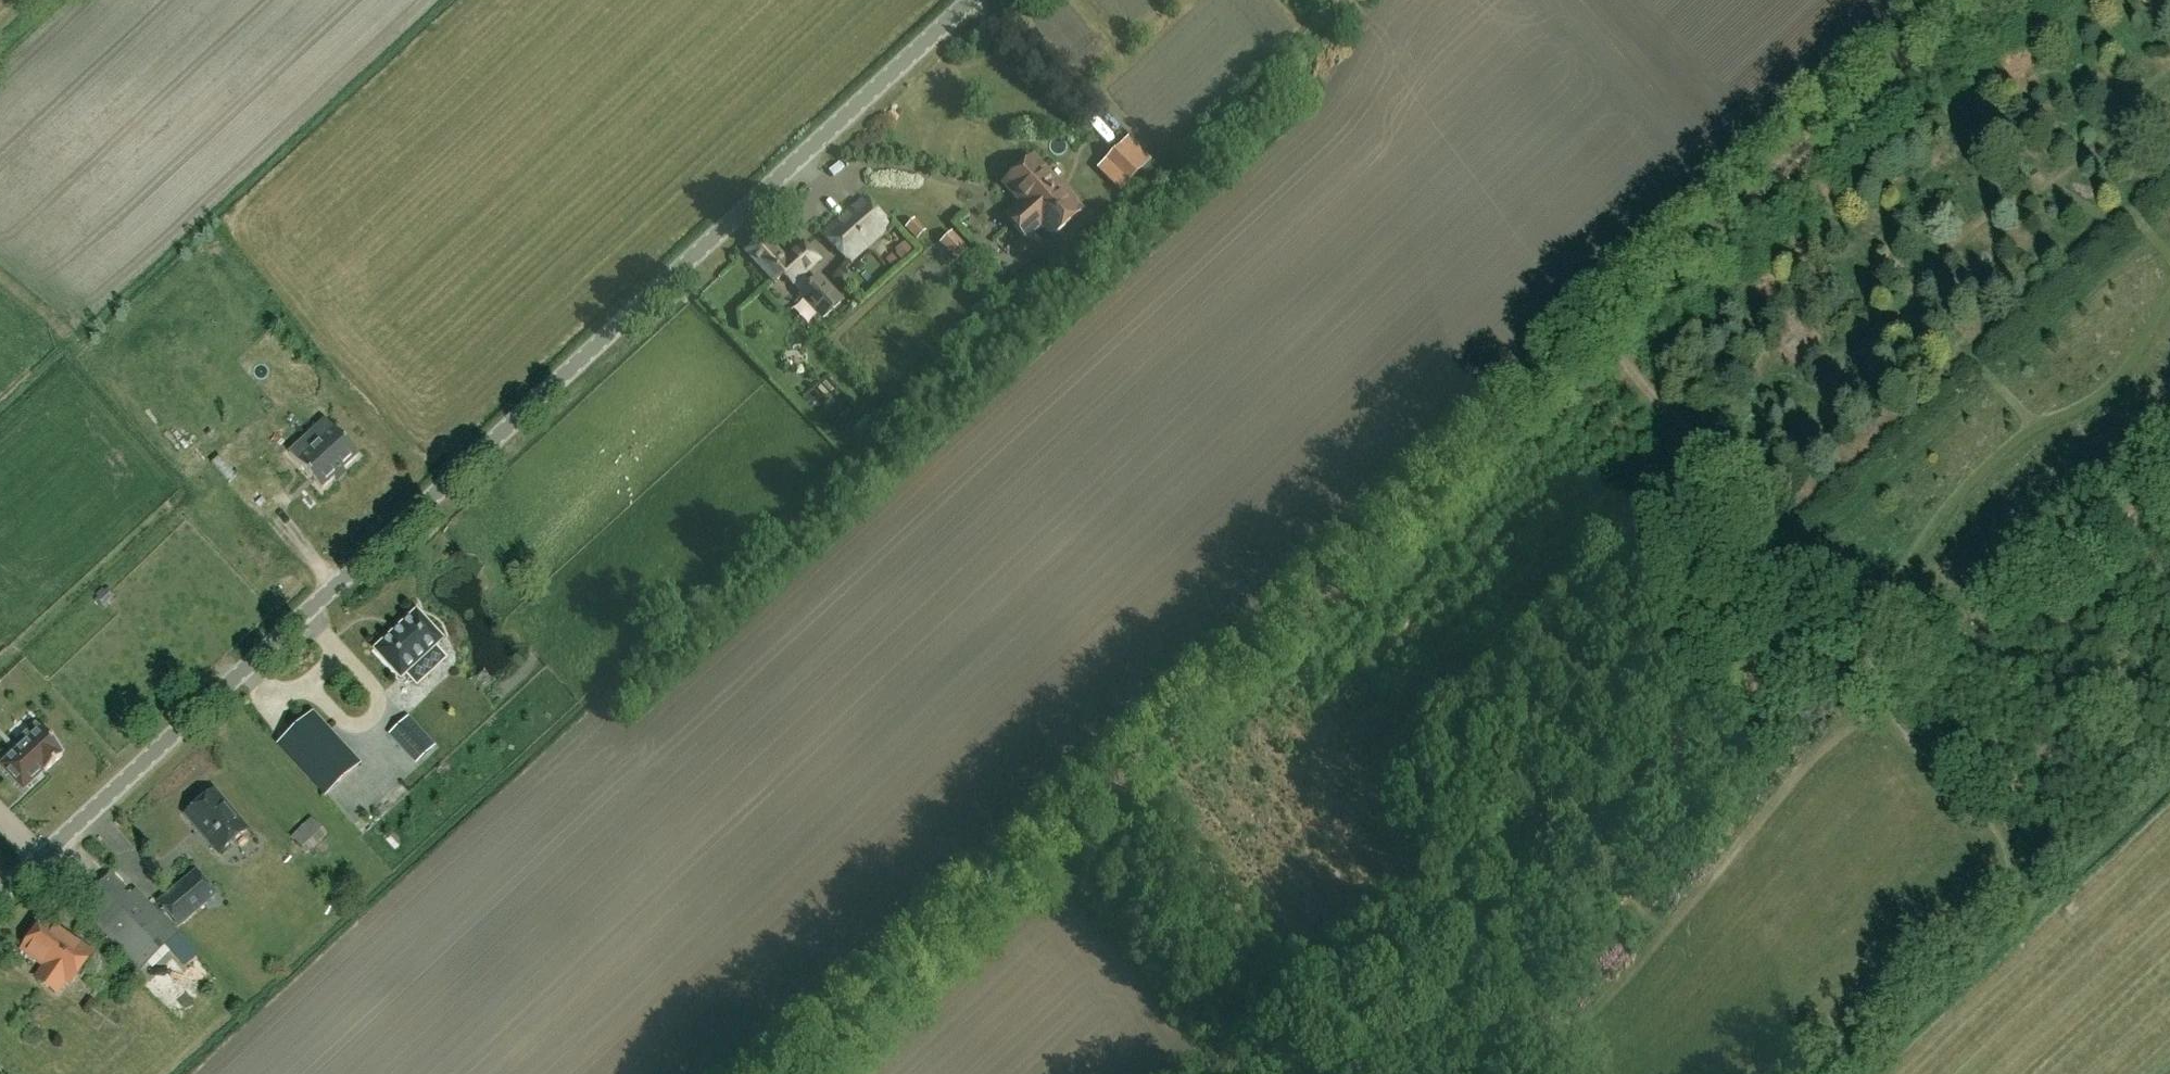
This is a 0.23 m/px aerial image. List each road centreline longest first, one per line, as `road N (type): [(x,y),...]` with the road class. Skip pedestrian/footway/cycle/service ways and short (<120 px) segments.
road 1 (unclassified): [(0,894),(977,0)]

